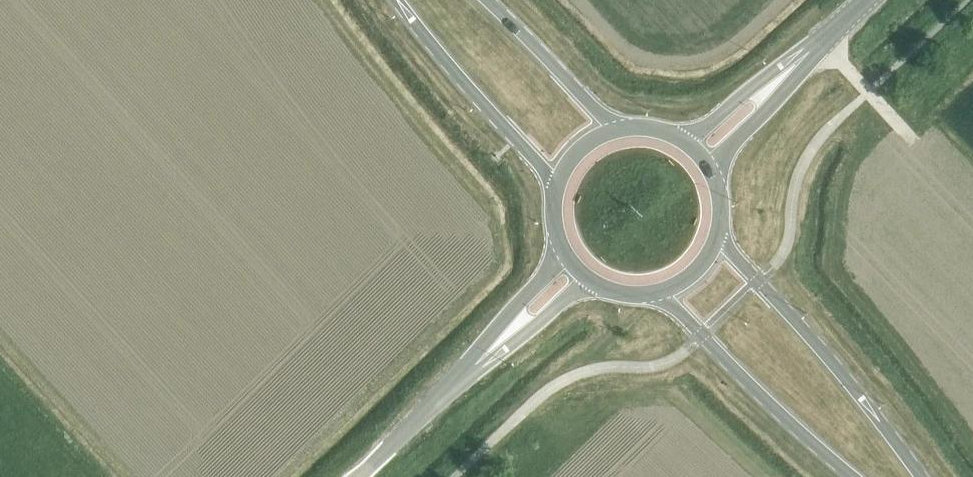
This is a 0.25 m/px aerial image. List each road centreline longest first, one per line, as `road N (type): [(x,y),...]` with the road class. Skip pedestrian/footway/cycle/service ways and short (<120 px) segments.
road 1 (secondary): [(922,476),(719,238)]
road 2 (secondary): [(662,292),(854,476)]
road 3 (secondary): [(398,0),(553,183)]
road 4 (tertiary): [(358,476),(501,339)]
road 5 (secondary): [(616,123),(486,0)]
road 6 (tertiary): [(770,85),(864,0)]

